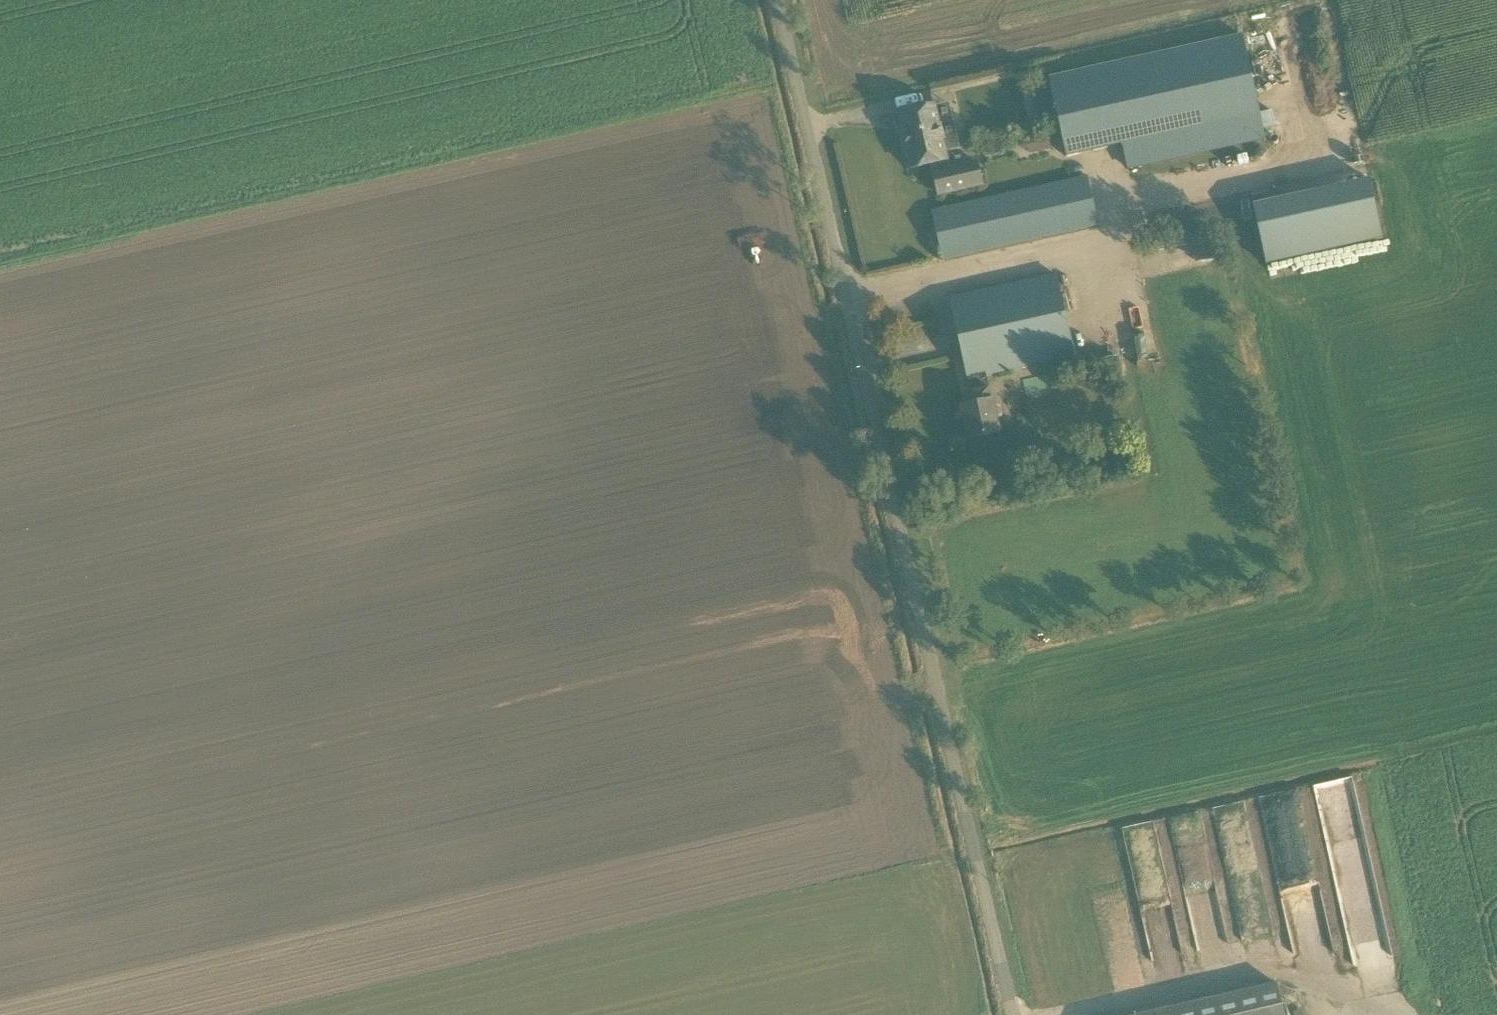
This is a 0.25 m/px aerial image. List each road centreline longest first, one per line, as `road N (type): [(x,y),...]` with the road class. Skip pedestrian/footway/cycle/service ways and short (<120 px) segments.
road 1 (unclassified): [(1016,1014),(779,0)]

